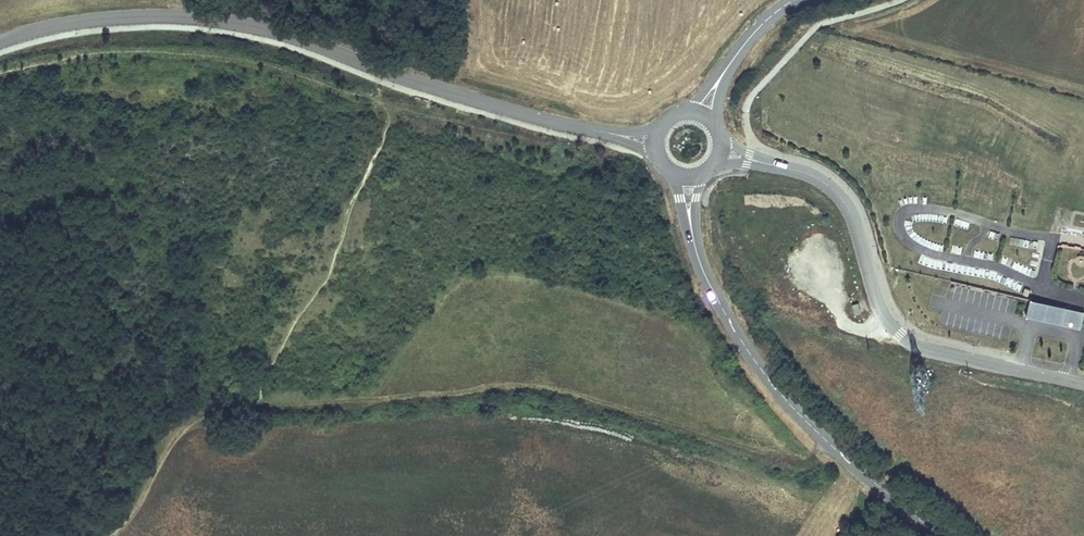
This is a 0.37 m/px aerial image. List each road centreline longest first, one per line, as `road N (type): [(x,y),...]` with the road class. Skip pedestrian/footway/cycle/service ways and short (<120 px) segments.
road 1 (track): [(830,447),(807,456),(546,384),(258,403),(189,423),(134,528),(122,535)]
road 2 (residential): [(625,138),(444,90),(297,37),(205,18),(88,20),(0,41)]
road 3 (unclassified): [(748,160),(807,173),(834,189),(850,212),(886,322),(899,335),(920,349),(1083,387)]
road 4 (tertiary): [(688,215),(718,302),(779,394),(938,535)]

